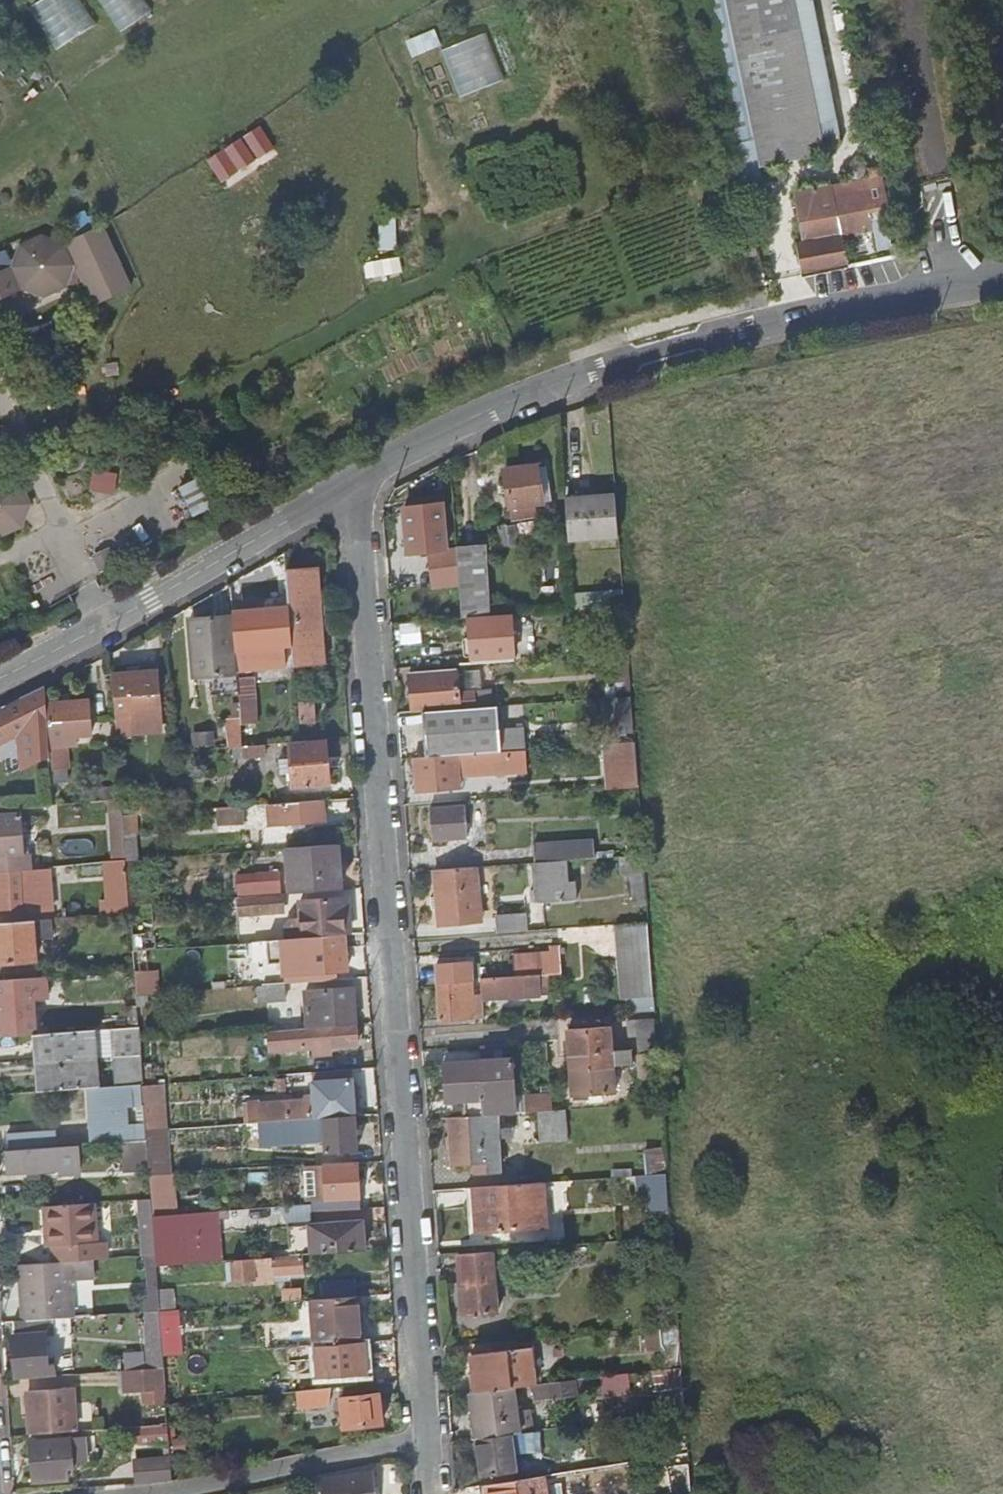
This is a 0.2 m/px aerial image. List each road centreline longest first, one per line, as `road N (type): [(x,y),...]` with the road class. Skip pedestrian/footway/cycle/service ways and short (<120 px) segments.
road 1 (residential): [(422,1441),(353,477)]
road 2 (residential): [(950,285),(781,317),(625,360),(476,414),(353,477)]
road 3 (residential): [(353,477),(0,665)]
road 4 (residential): [(950,285),(913,90),(914,0)]
road 5 (residential): [(422,1441),(180,1493)]

